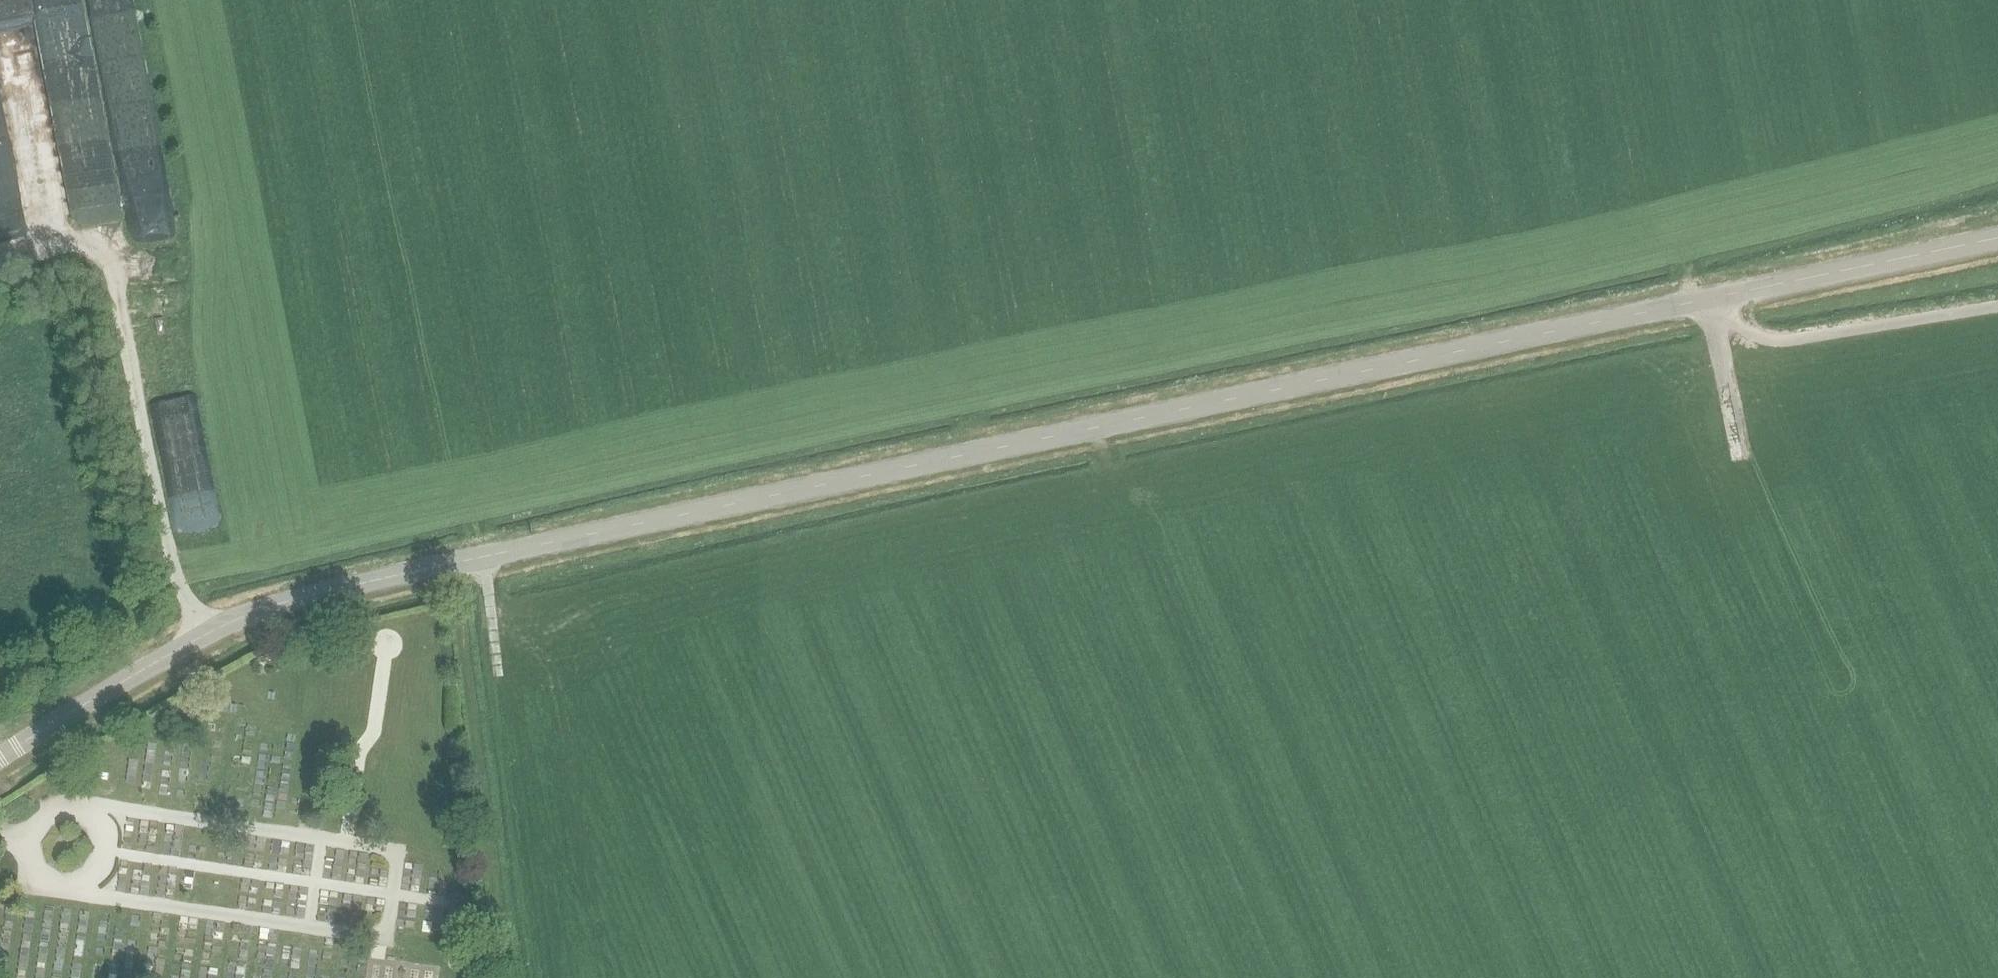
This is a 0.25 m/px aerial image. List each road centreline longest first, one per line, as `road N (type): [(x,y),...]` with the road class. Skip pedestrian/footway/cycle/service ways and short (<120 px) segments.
road 1 (tertiary): [(0,757),(222,628),(345,584),(1997,238)]

